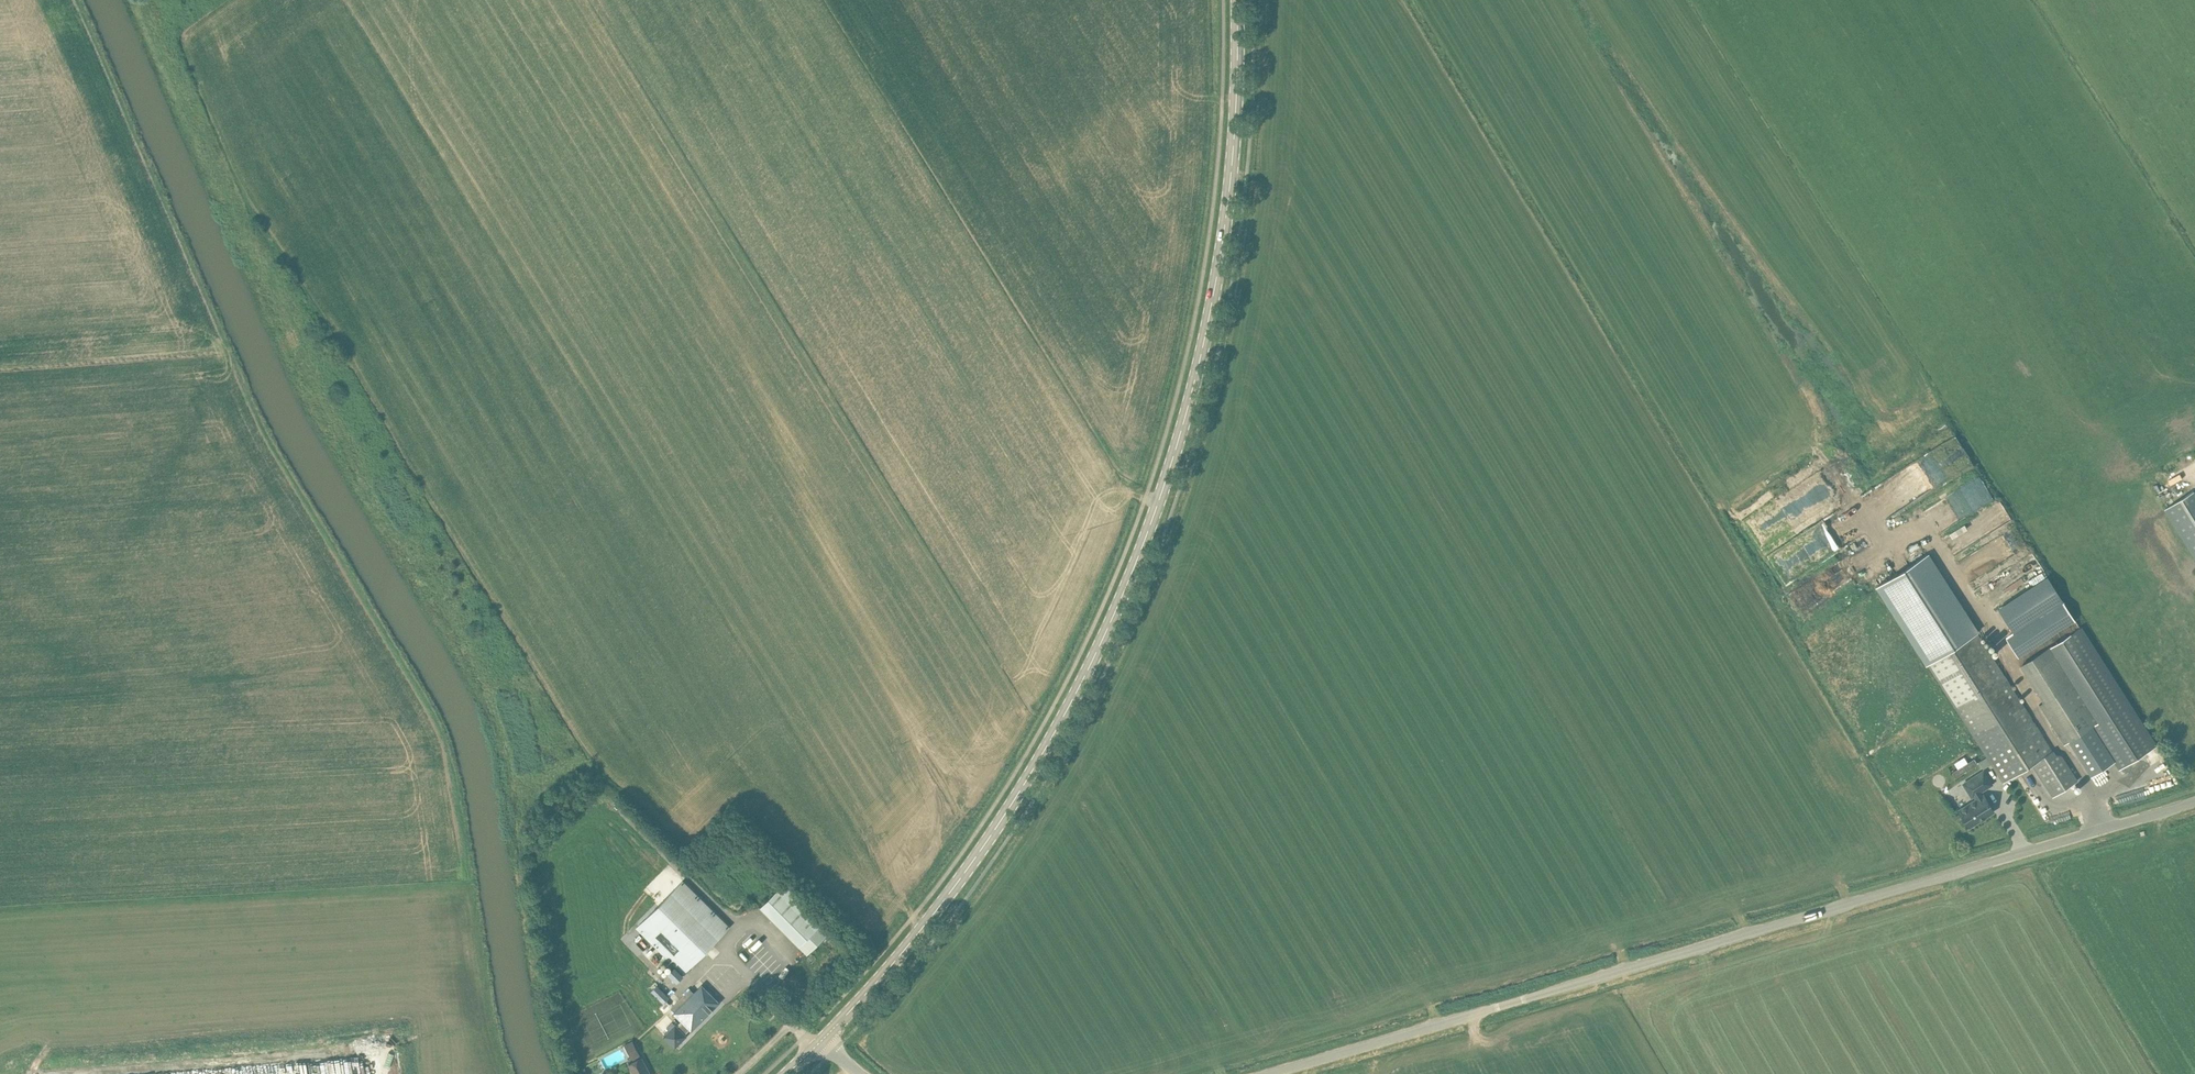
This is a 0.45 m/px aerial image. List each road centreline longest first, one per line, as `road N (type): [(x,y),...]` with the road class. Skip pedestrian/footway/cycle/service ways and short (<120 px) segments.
road 1 (secondary): [(819,1040),(920,928),(1025,779),(1137,554),(1206,339),(1236,125),(1236,0)]
road 2 (unclassified): [(1267,1073),(2194,801)]

